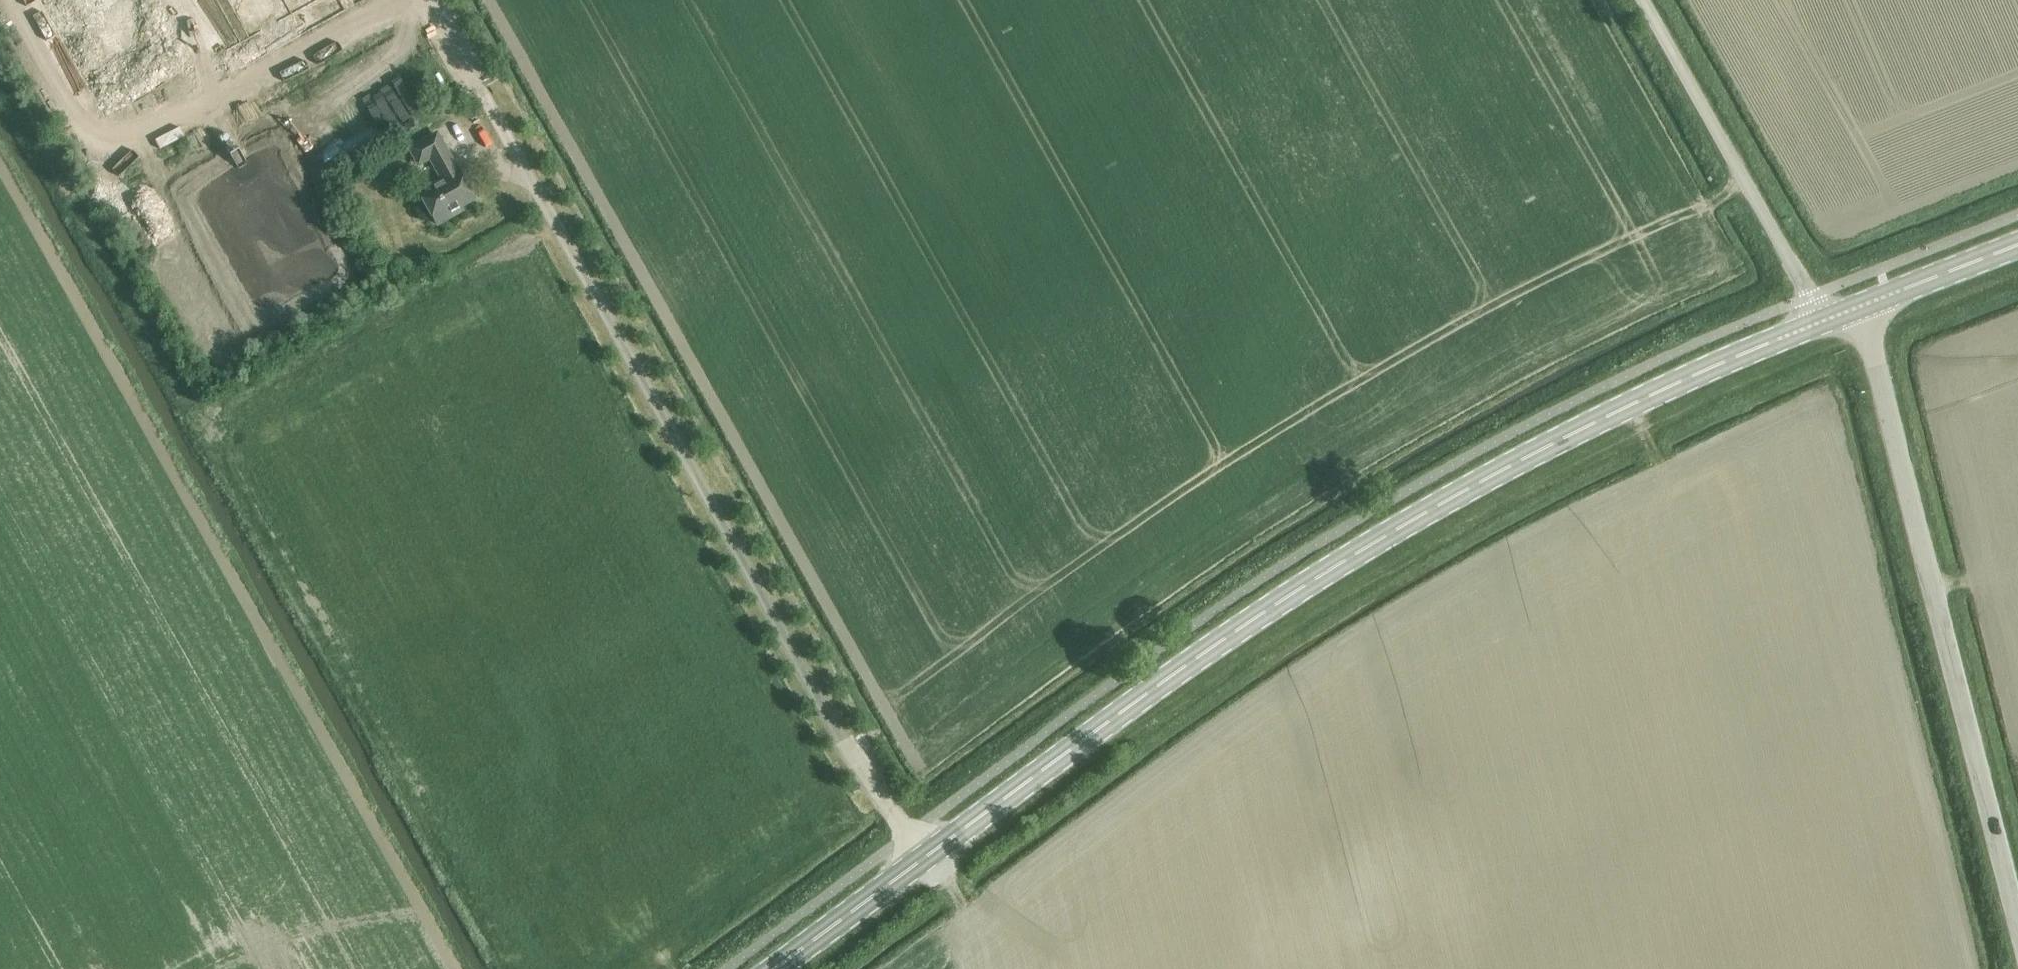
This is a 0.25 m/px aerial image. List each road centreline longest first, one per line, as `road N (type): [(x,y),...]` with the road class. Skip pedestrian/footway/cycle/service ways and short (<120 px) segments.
road 1 (secondary): [(773,968),(1089,732),(1420,513),(1579,428),(1820,321)]
road 2 (unclassified): [(2017,912),(1862,306)]
road 3 (unclassified): [(1820,321),(1642,0)]
road 4 (secondary): [(1862,306),(2017,244)]

